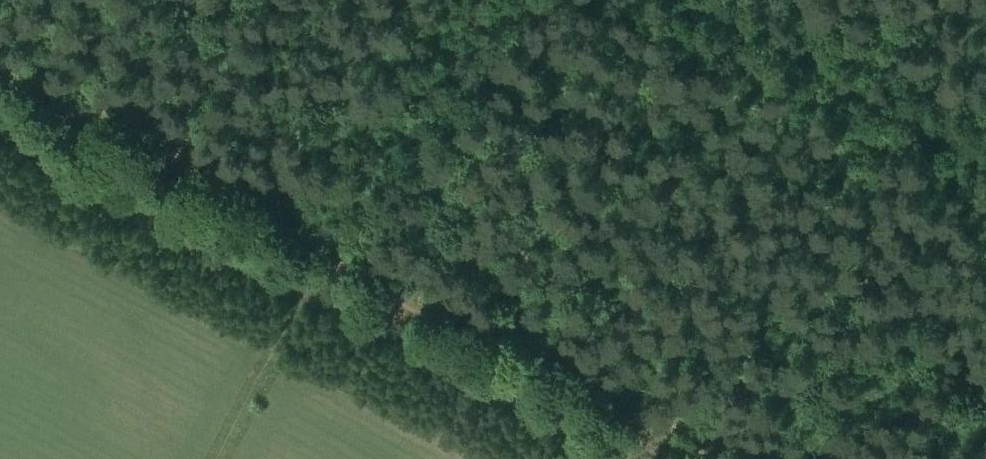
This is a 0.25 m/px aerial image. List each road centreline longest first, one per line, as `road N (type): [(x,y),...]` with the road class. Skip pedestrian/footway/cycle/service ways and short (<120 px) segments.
road 1 (track): [(325,259),(702,458)]
road 2 (track): [(0,82),(325,259)]
road 3 (track): [(694,0),(985,166)]
road 4 (track): [(487,0),(325,259)]

